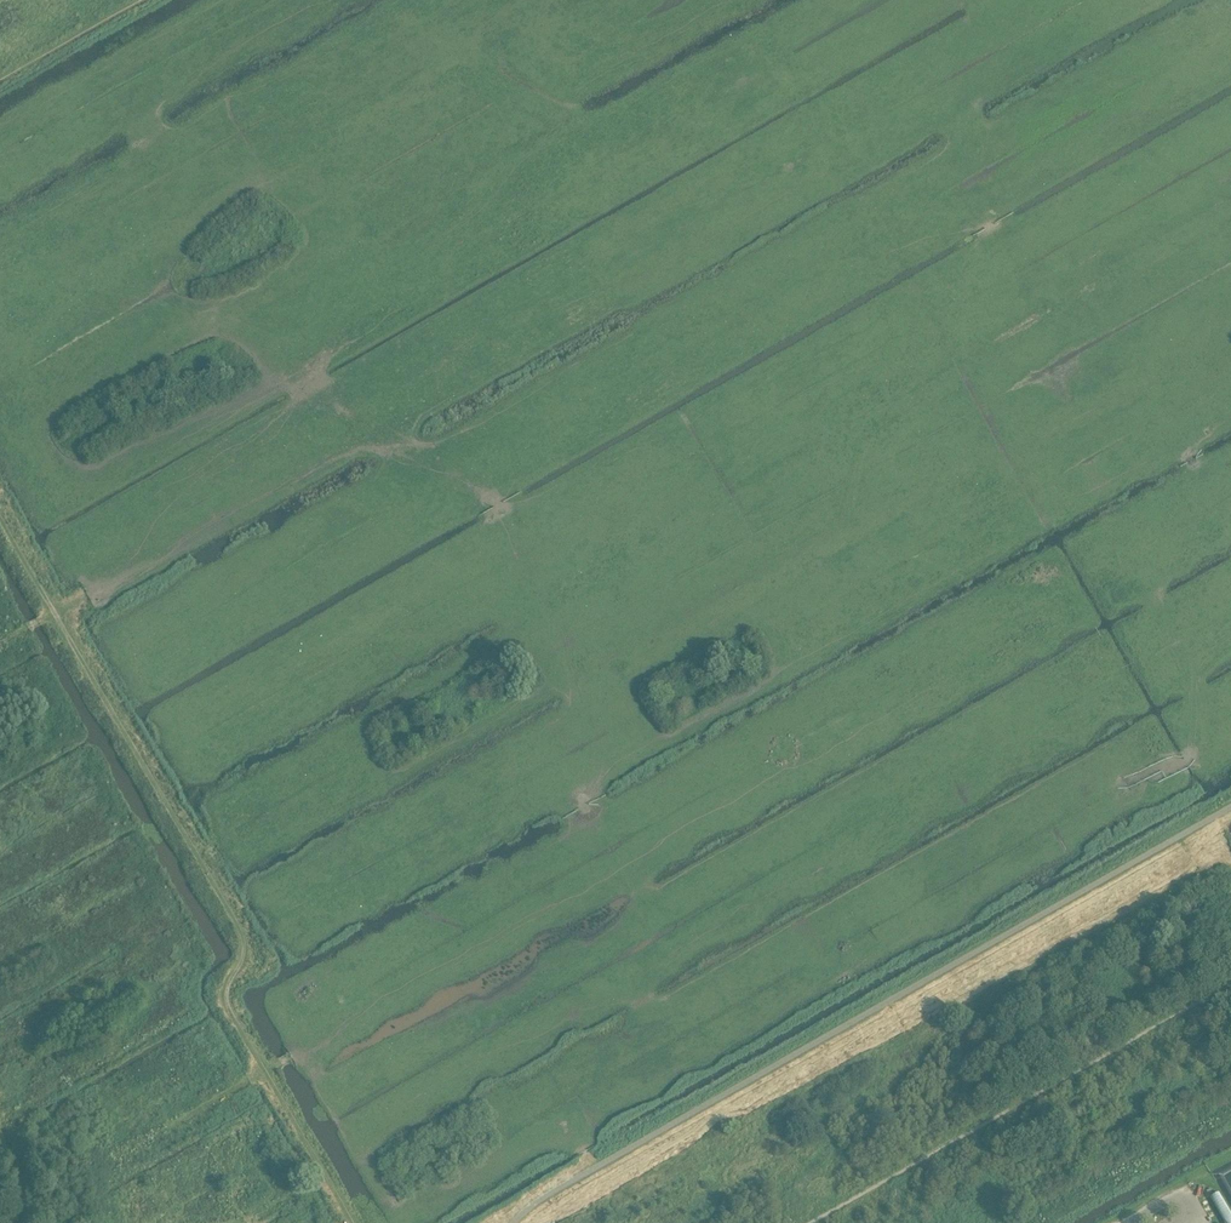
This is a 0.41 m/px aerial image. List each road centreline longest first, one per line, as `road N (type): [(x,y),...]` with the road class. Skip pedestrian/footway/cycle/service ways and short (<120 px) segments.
road 1 (track): [(351,1222),(233,1012),(232,985),(250,960),(245,934),(0,506)]
road 2 (track): [(0,83),(147,0)]

